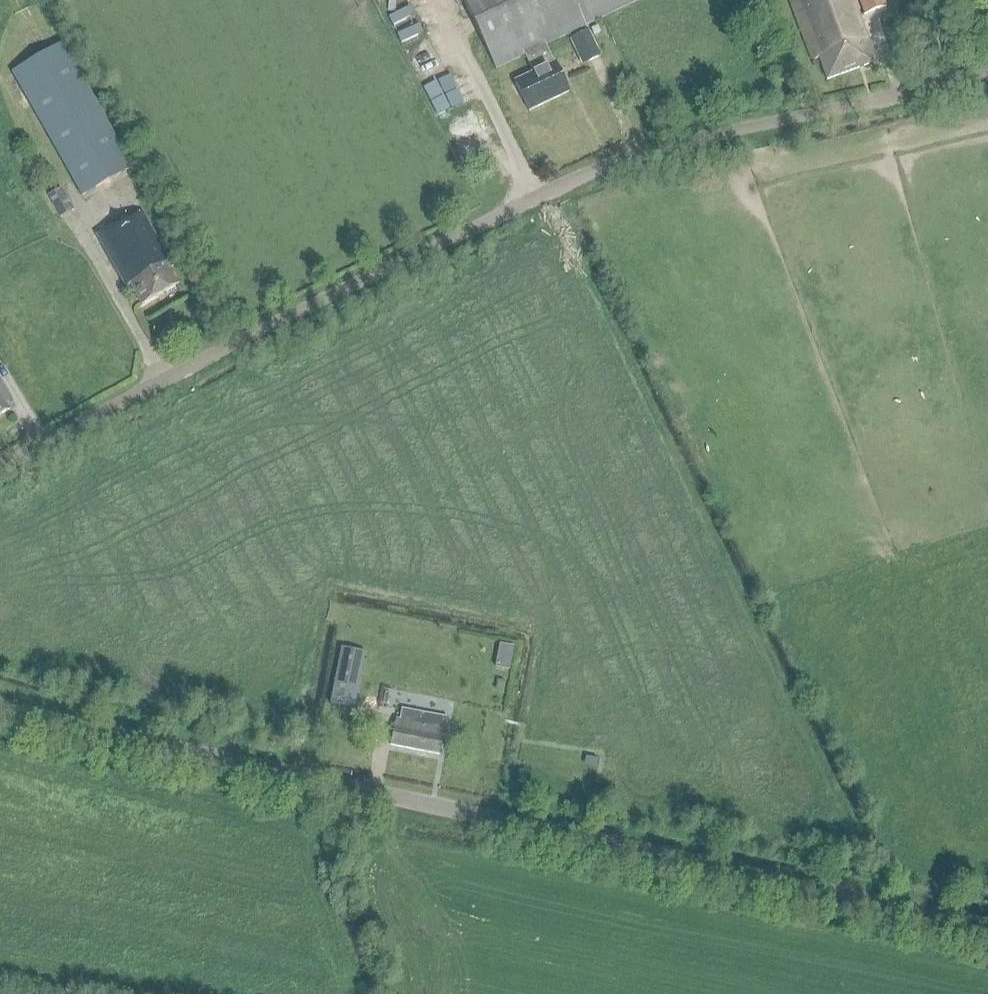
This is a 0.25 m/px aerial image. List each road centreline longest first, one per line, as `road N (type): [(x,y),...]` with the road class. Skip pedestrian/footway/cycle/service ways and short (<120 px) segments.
road 1 (unclassified): [(0,467),(328,294),(621,157),(987,73)]
road 2 (tertiary): [(987,926),(0,706)]

